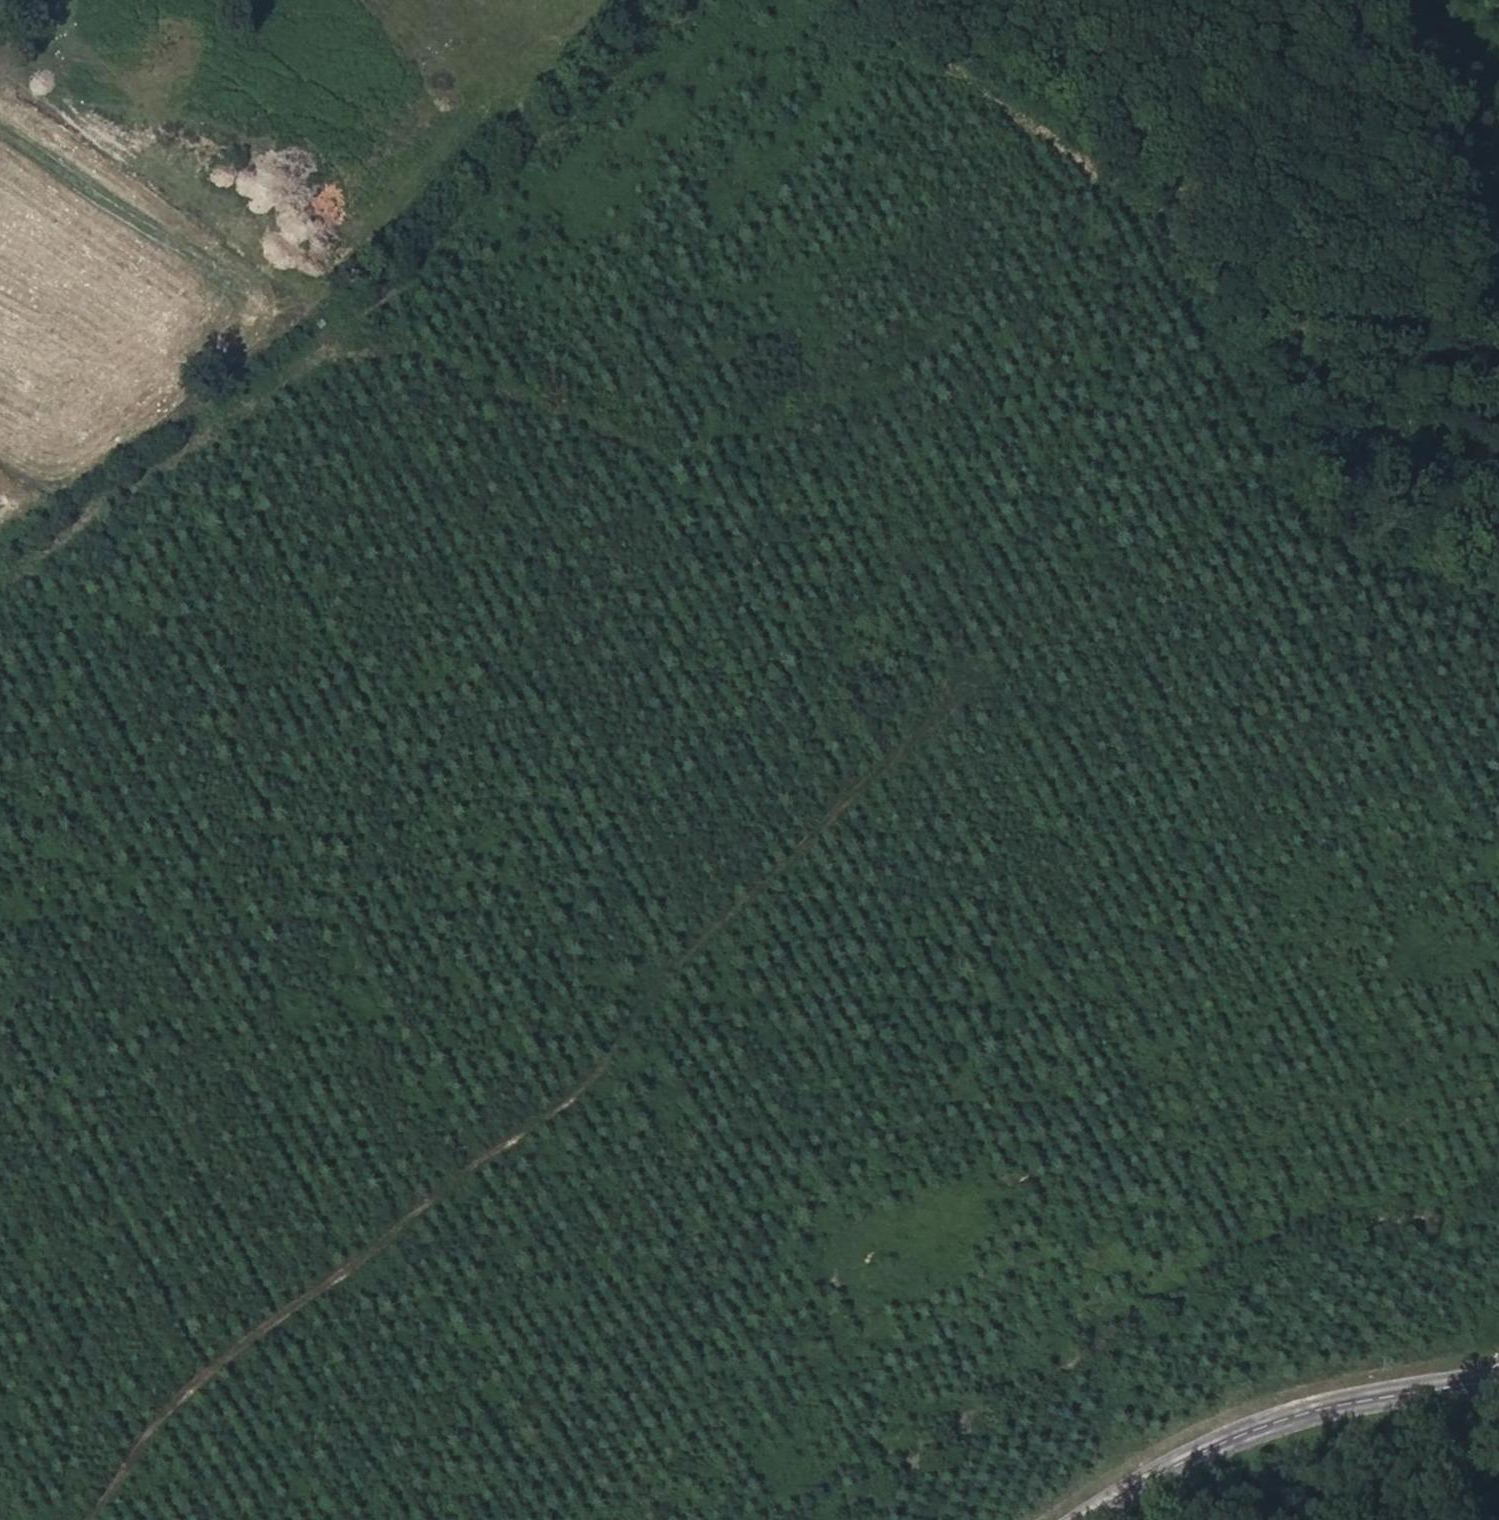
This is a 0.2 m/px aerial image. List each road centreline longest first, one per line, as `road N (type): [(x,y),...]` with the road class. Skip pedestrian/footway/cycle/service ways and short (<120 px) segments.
road 1 (track): [(86,1519),(194,1389),(566,1108),(668,969),(944,707),(1447,141),(1498,177)]
road 2 (tertiary): [(1498,1376),(1154,1469),(1089,1519)]

